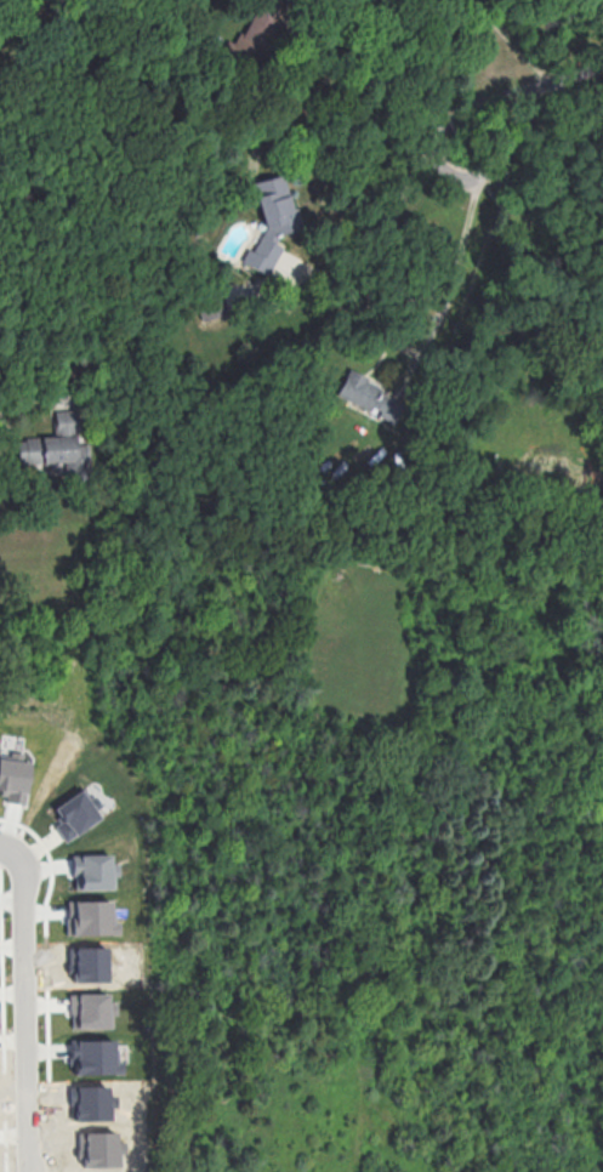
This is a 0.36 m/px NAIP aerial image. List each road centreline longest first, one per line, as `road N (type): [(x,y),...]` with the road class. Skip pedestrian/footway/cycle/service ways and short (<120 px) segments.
road 1 (residential): [(0,849),(23,874),(28,1171)]
road 2 (residential): [(513,136),(544,89),(459,114),(440,137),(437,166),(456,181),(480,175),(513,136)]
road 3 (track): [(351,1171),(364,1111),(347,1094),(294,1125),(283,1145),(300,1171)]

